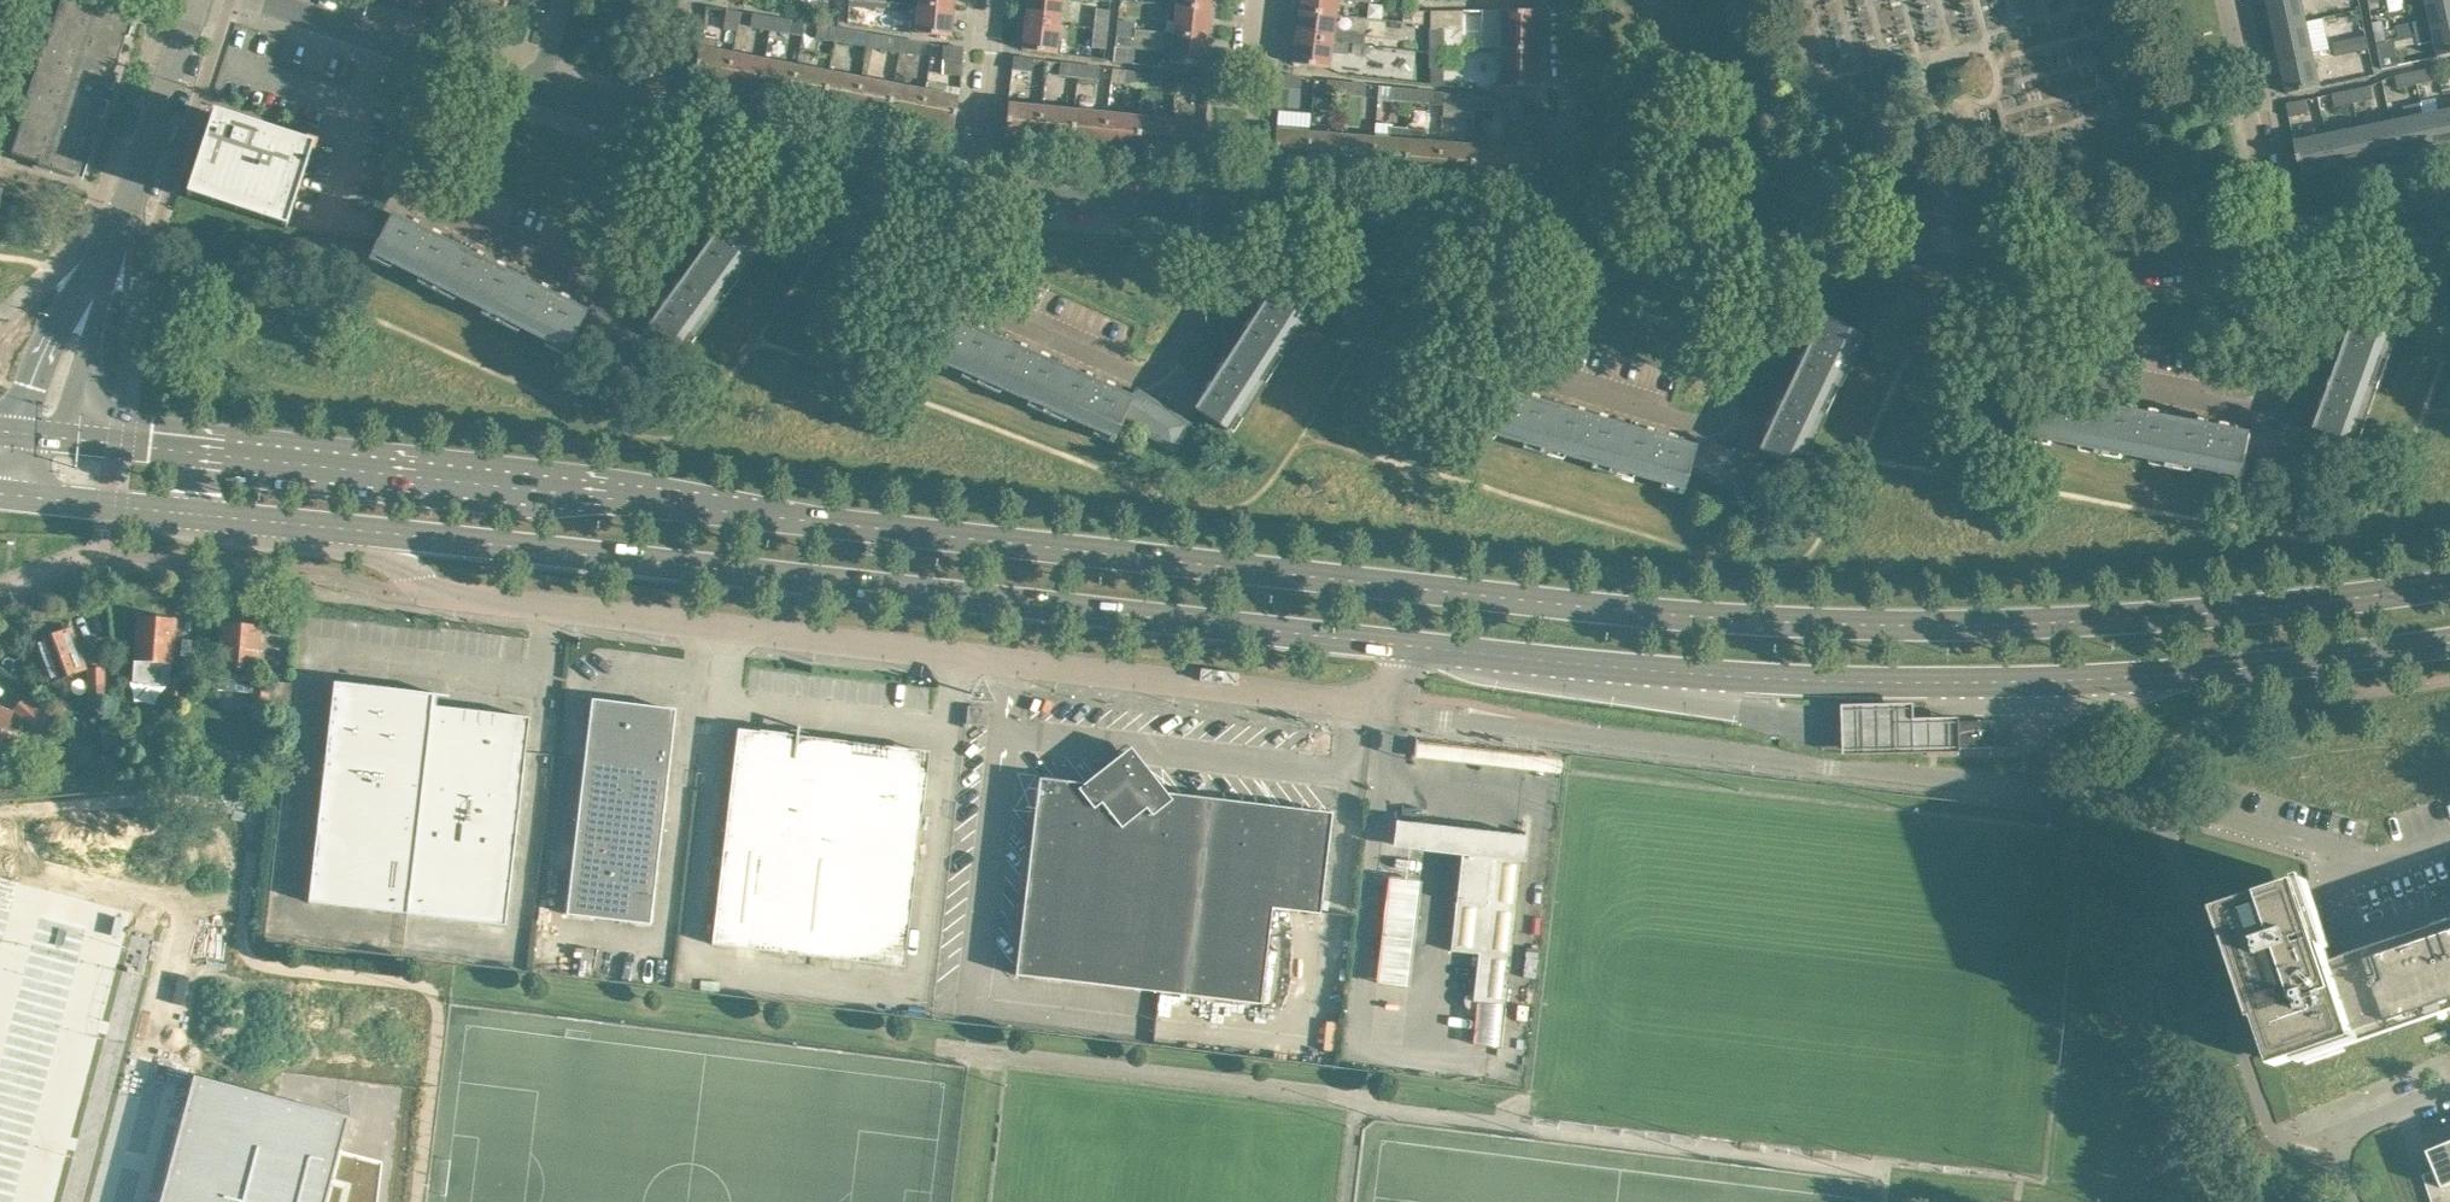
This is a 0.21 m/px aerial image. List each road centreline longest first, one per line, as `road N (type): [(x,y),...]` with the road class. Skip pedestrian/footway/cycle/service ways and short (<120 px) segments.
road 1 (secondary): [(2449,585),(2205,615),(2005,627),(1670,620),(262,460)]
road 2 (unclassified): [(1360,708),(2166,808),(2356,857),(2392,855),(2449,835)]
road 3 (secondary): [(1407,651),(1853,686),(2089,685),(2343,664),(2449,646)]
road 4 (secondary): [(370,535),(1407,651)]
road 5 (unclassified): [(370,535),(429,596),(1360,708)]
road 6 (unclassified): [(433,52),(414,181),(421,202),(601,290),(626,277),(716,141)]
road 7 (unclassified): [(1496,233),(1506,370),(1696,424),(1717,421),(1731,405),(1775,258)]
road 8 (unclassified): [(949,183),(951,274),(960,295),(1142,376),(1172,359),(1248,214)]
road 9 (unclassified): [(2030,273),(2048,357),(2065,376),(2261,409),(2277,394),(2306,248)]
road 10 (unclassified): [(0,587),(87,555),(303,572)]
road 11 (tertiary): [(100,284),(197,0)]
road 12 (unclassified): [(1248,214),(978,187)]
road 13 (residential): [(2223,0),(2277,251)]
road 14 (unclassified): [(2030,273),(1775,258)]
road 15 (unclassified): [(1496,233),(1248,214)]
road 16 (unclassified): [(2277,251),(2030,273)]
road 17 (residential): [(1559,238),(1568,0)]
road 18 (unclassified): [(949,183),(716,141)]
road 19 (unclassified): [(1775,258),(1559,238)]
road 20 (residential): [(1256,0),(1251,54),(1259,82),(1248,214)]
road 21 (secondary): [(262,460),(60,436)]
road 22 (unclassified): [(2357,1201),(2335,1132),(2449,1086)]
road 23 (secondary): [(22,495),(215,518)]
road 24 (residential): [(978,187),(996,0)]
road 25 (tertiary): [(100,284),(61,323),(28,384),(18,434)]
road 26 (unclassified): [(433,52),(271,0)]
road 27 (tertiary): [(60,436),(100,284)]
road 28 (secondary): [(215,518),(370,535)]
road 29 (unclassified): [(2449,218),(2306,248)]
road 30 (unclassified): [(674,131),(538,83)]
road 31 (residential): [(42,0),(0,132)]
road 32 (residential): [(695,0),(674,131)]

